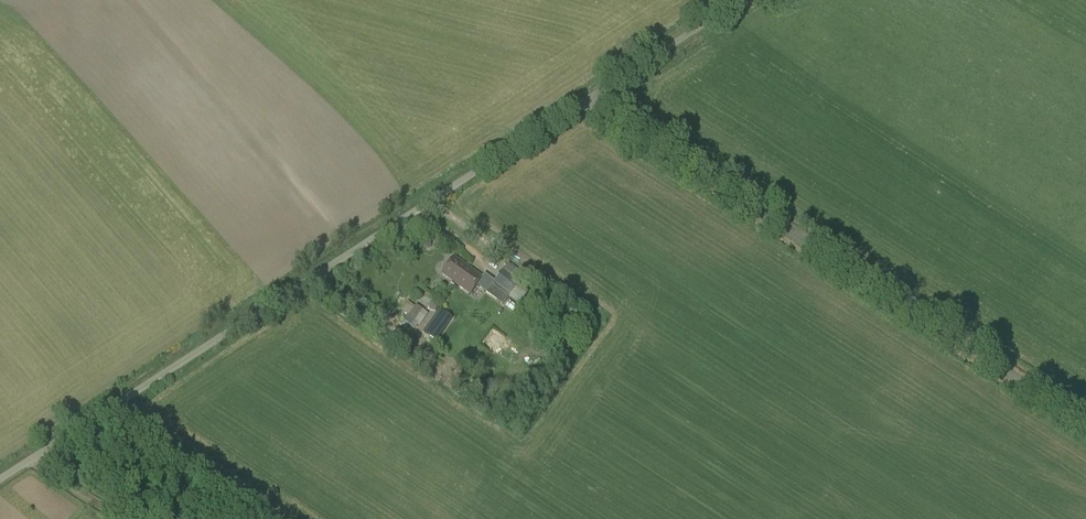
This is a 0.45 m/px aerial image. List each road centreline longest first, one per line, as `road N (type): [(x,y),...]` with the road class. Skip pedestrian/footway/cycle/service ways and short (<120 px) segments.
road 1 (unclassified): [(0,484),(588,99)]
road 2 (unclassified): [(1085,423),(588,99)]
road 3 (unclassified): [(588,99),(741,0)]

